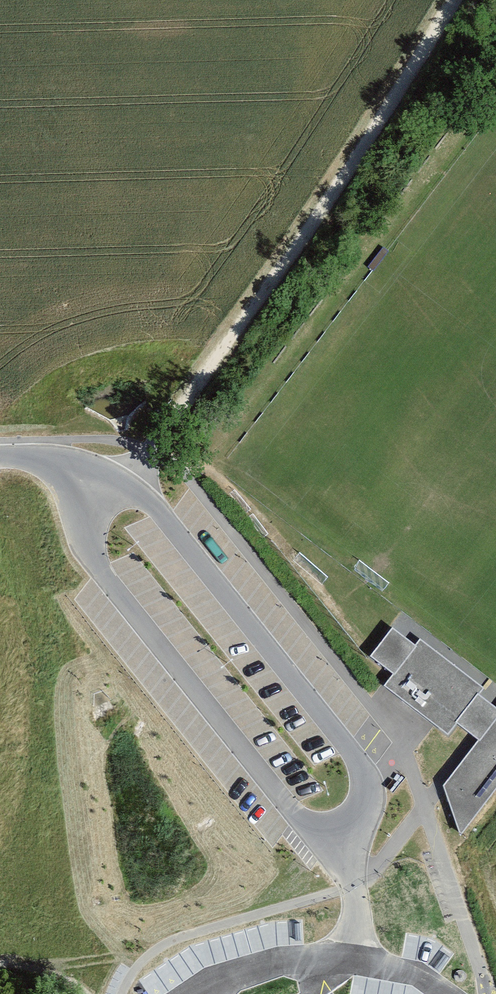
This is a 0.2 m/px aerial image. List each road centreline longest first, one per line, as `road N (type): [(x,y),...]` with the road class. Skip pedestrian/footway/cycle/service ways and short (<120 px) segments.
road 1 (track): [(487,993),(427,793),(374,710),(263,575),(136,456),(0,458)]
road 2 (track): [(456,0),(321,217),(136,456)]
road 3 (residential): [(183,986),(305,960),(372,971),(427,993)]

